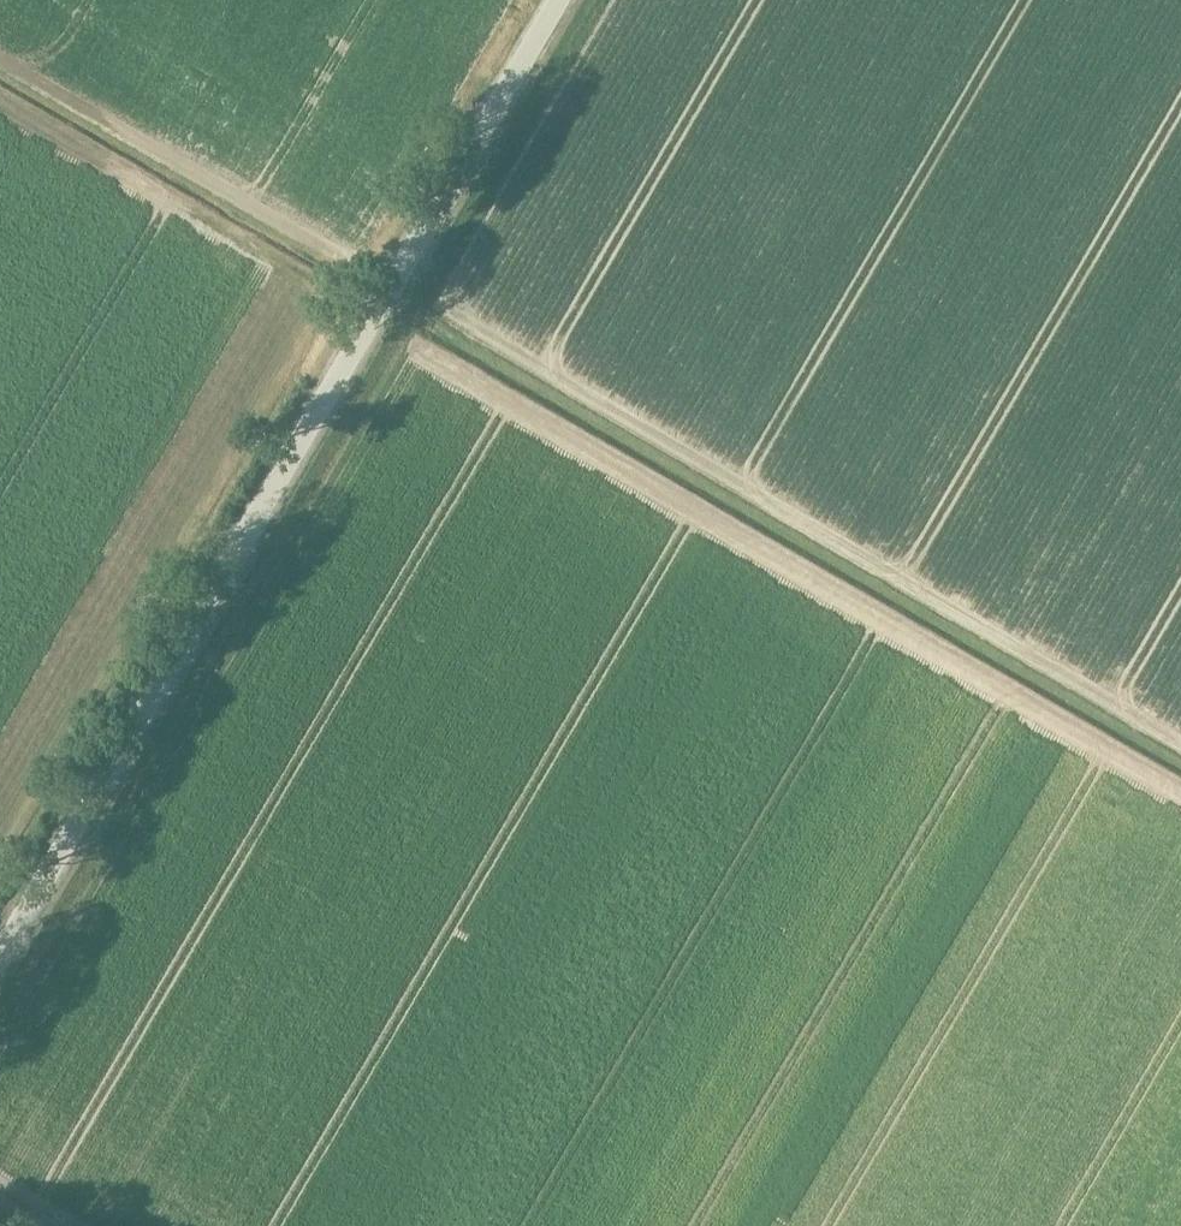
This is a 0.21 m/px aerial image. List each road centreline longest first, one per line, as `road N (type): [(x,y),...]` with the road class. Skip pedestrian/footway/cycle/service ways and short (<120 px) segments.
road 1 (unclassified): [(0,952),(556,0)]

